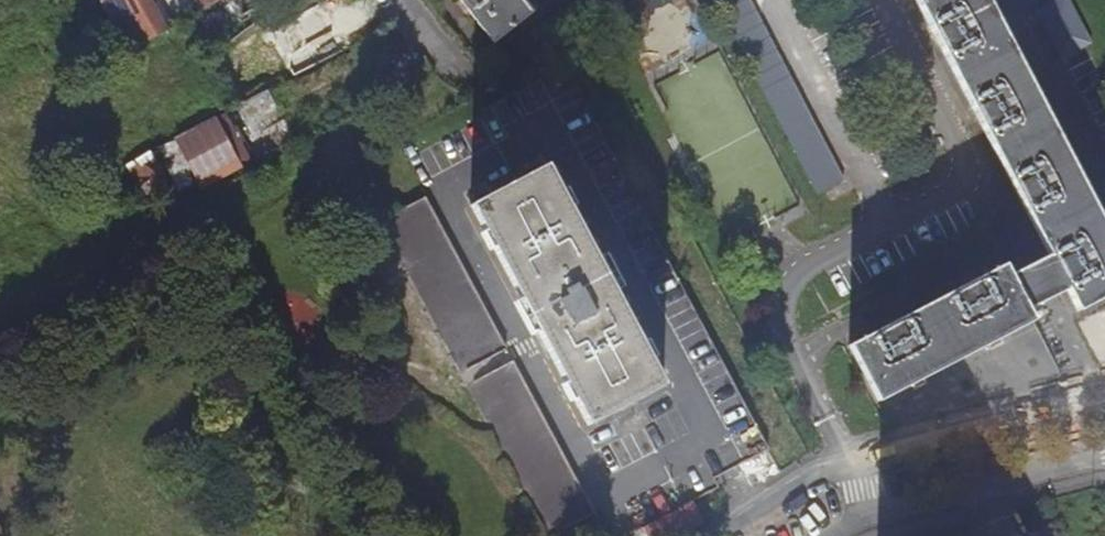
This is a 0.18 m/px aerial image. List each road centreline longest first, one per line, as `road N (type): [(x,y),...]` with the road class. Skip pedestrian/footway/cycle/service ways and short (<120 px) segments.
road 1 (residential): [(1104,394),(846,461)]
road 2 (residential): [(874,516),(989,494),(1104,457)]
road 3 (residential): [(846,461),(783,486),(710,535)]

